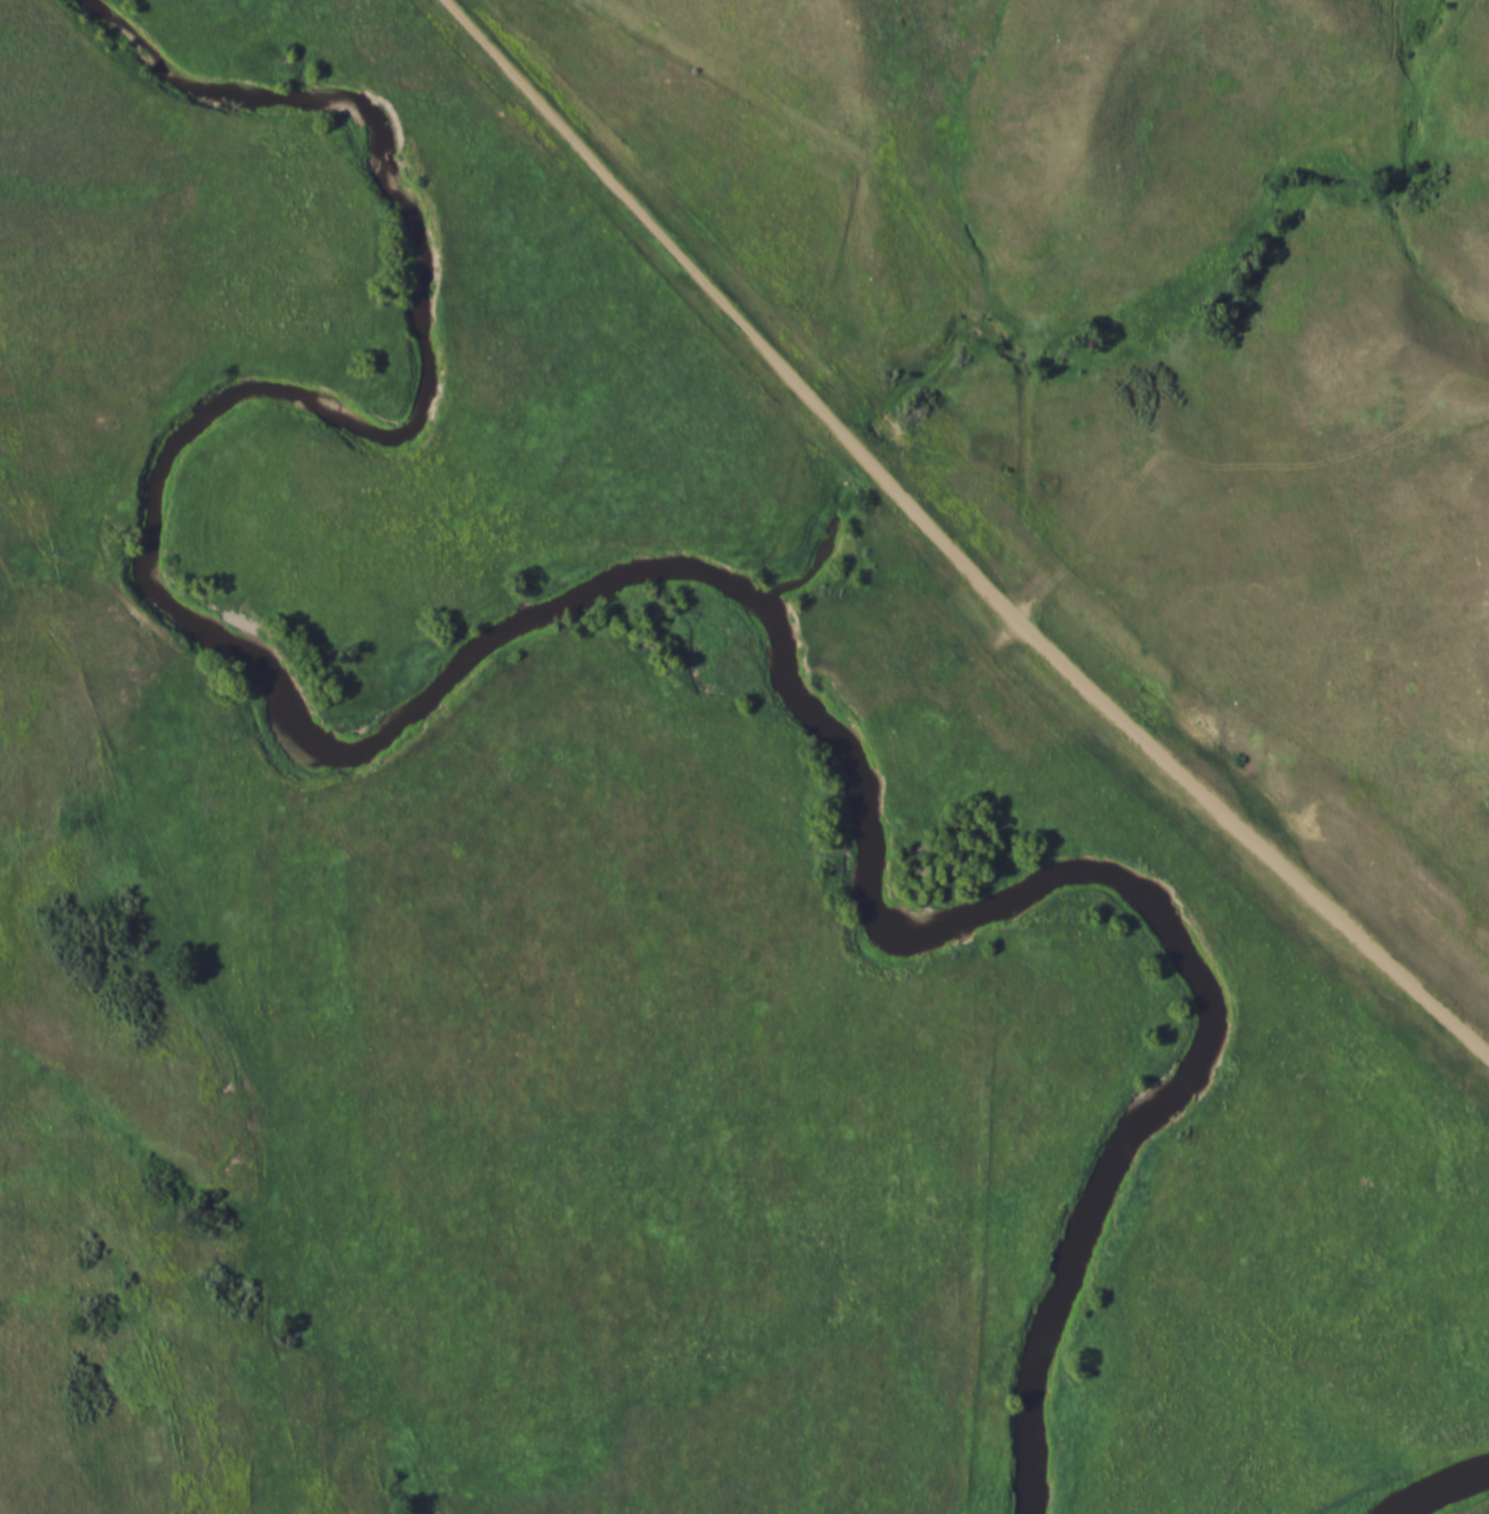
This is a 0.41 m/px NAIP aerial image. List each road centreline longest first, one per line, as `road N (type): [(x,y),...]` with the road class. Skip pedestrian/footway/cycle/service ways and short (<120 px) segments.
road 1 (tertiary): [(1488,1058),(1044,646),(447,0)]
road 2 (track): [(0,464),(173,645),(221,711),(250,761),(267,841)]

